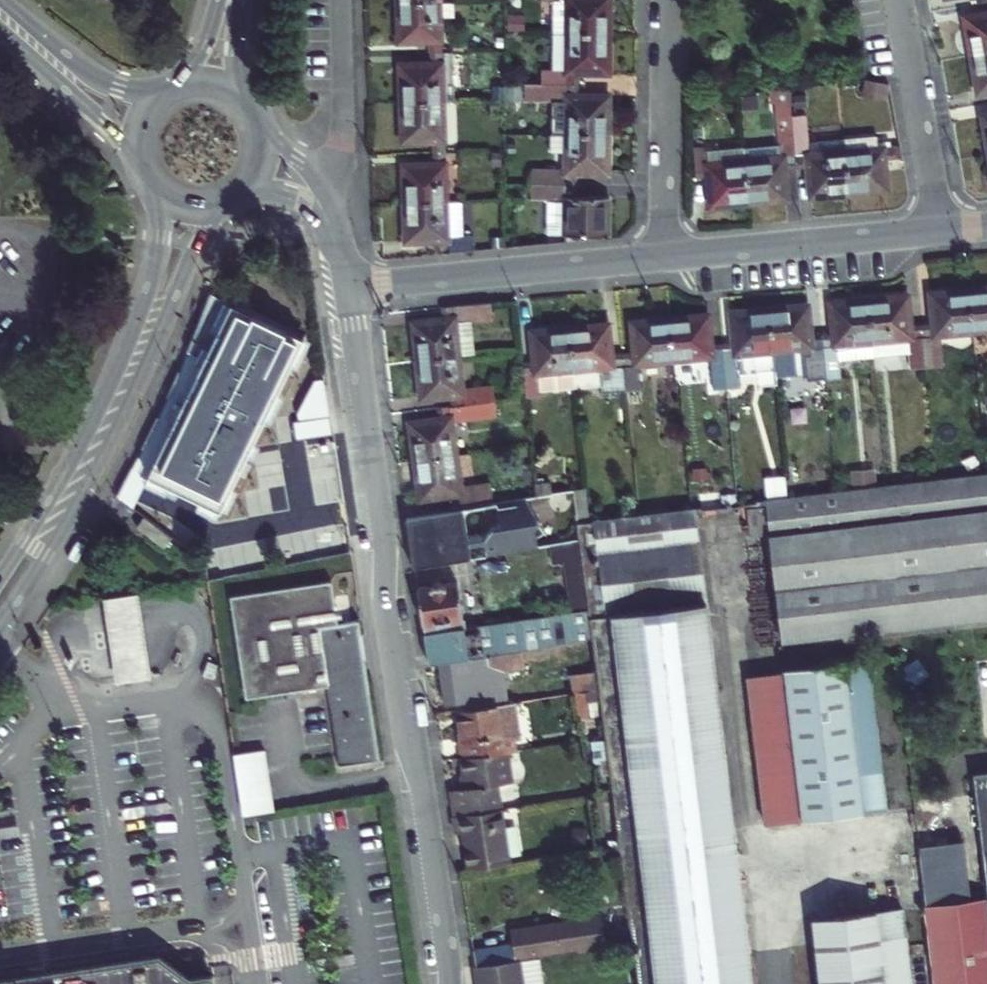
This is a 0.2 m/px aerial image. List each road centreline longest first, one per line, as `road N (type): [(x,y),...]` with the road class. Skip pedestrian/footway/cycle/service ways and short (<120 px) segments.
road 1 (residential): [(340,288),(448,983)]
road 2 (primary): [(0,627),(123,424),(198,241),(226,203)]
road 3 (primary): [(154,188),(158,250),(132,330),(67,468),(0,577)]
road 4 (residential): [(340,288),(661,259)]
road 5 (residential): [(661,259),(938,232)]
road 6 (residential): [(661,259),(666,0)]
road 7 (residential): [(938,232),(898,0)]
road 8 (residential): [(342,0),(341,143),(322,187)]
road 9 (residential): [(0,30),(139,160)]
road 10 (residential): [(160,97),(89,75),(3,0)]

